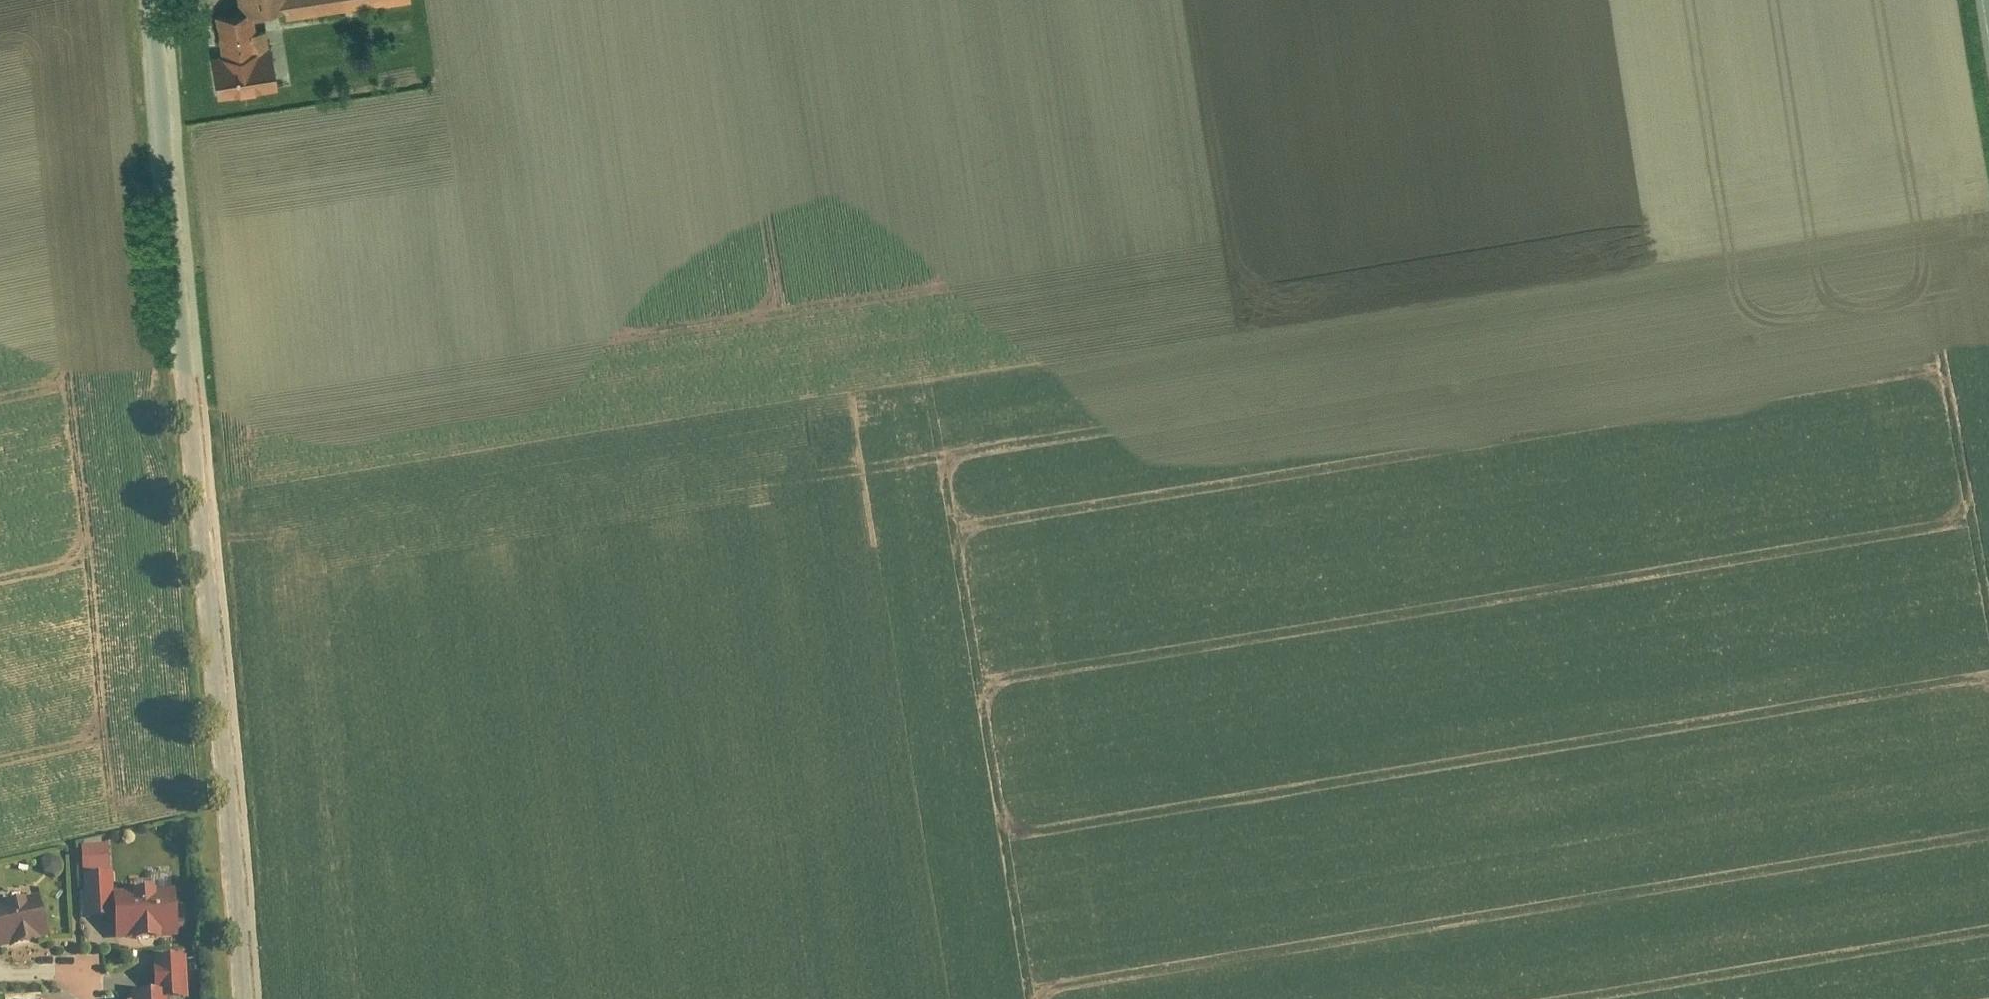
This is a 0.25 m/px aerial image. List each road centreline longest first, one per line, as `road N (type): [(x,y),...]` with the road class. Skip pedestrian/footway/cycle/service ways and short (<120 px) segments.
road 1 (residential): [(239,998),(149,0)]

